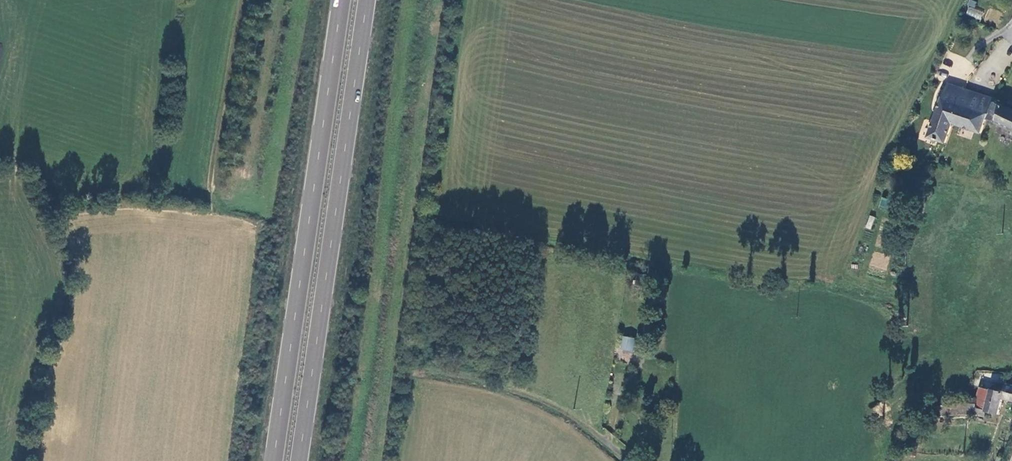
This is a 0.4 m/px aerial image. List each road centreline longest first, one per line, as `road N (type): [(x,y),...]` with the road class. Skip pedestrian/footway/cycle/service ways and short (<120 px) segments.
road 1 (trunk): [(340,0),(272,460)]
road 2 (trunk): [(298,460),(365,0)]
road 3 (track): [(210,214),(247,0)]
road 4 (track): [(606,439),(557,407),(410,366)]

